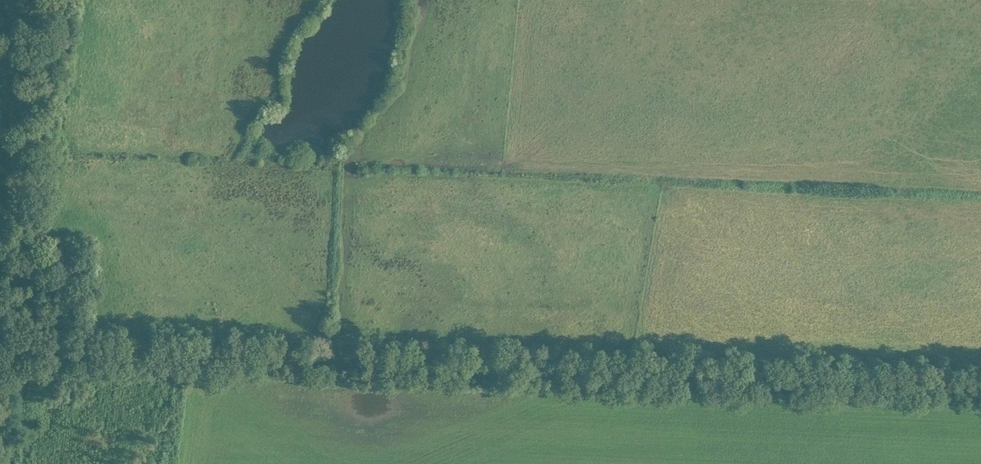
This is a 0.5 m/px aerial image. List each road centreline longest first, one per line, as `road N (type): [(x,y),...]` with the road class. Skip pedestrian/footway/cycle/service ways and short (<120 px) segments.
road 1 (track): [(980,382),(8,343)]

